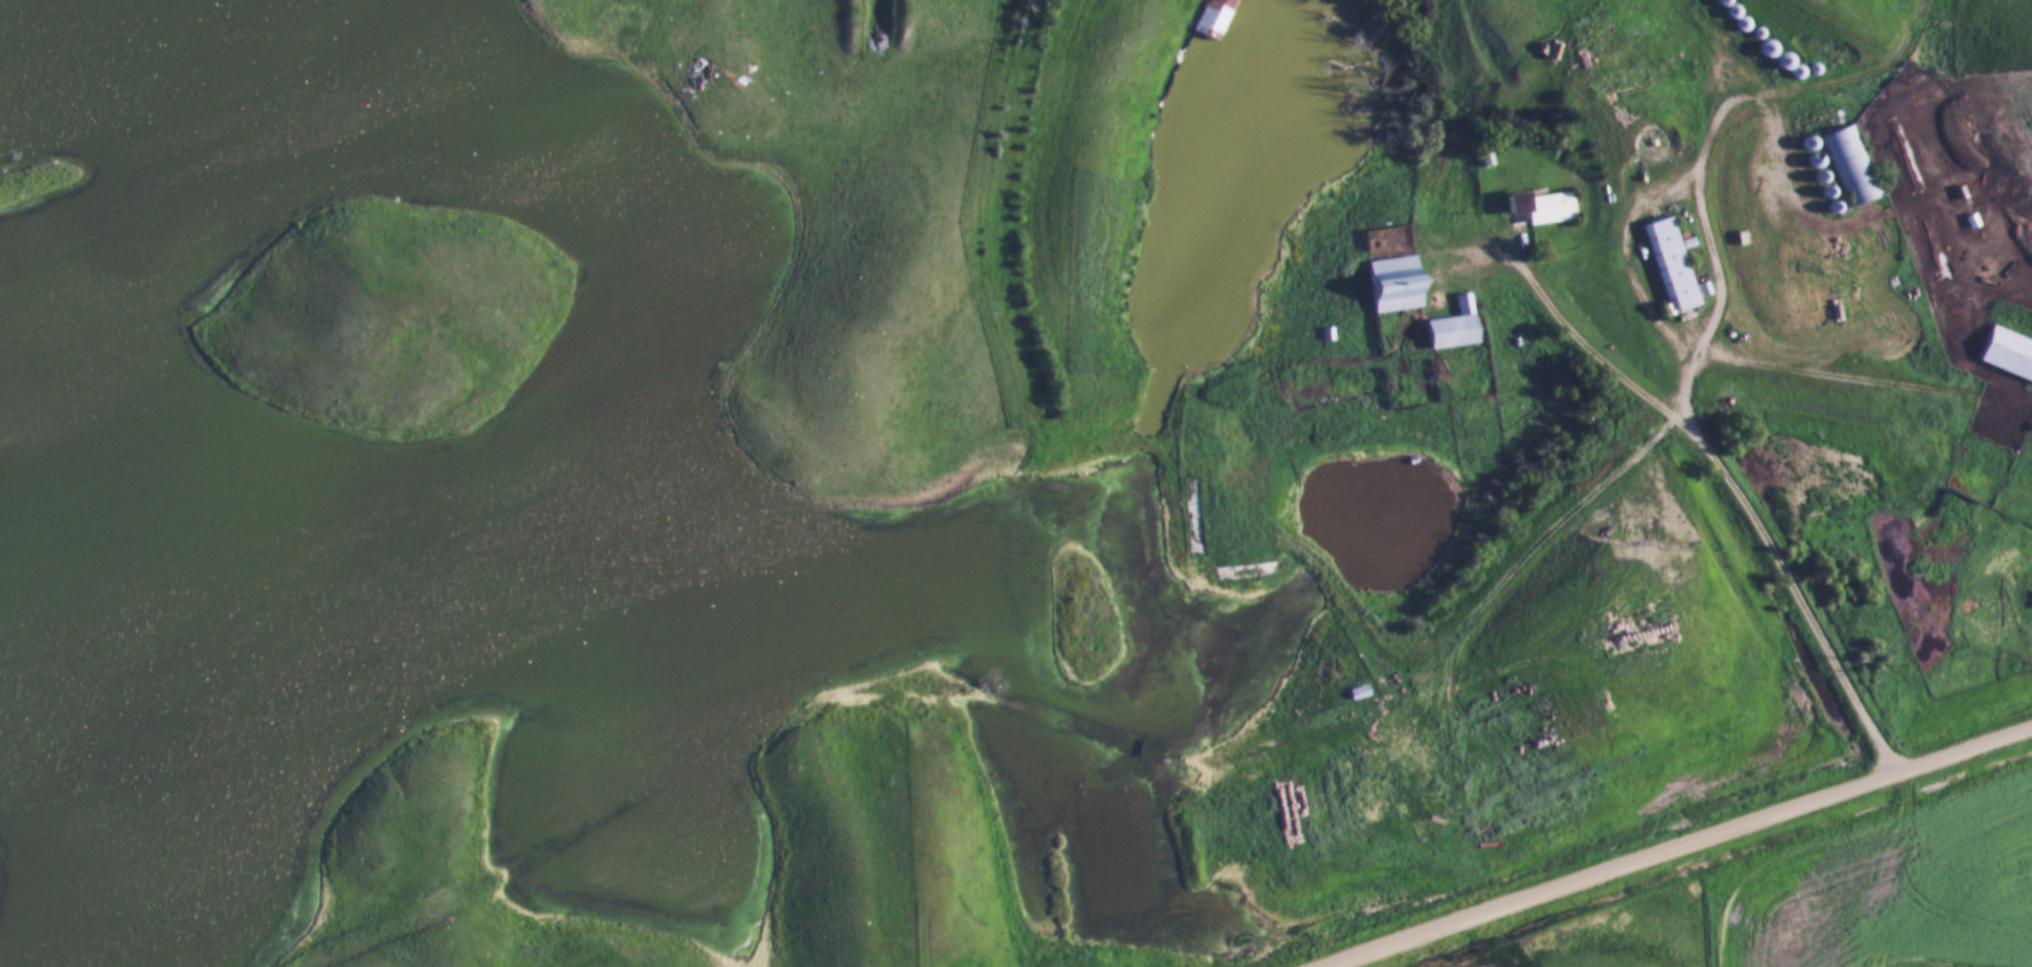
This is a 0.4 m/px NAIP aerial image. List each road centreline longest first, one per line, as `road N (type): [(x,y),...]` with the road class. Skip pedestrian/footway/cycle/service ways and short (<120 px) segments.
road 1 (tertiary): [(1319,966),(2031,726)]
road 2 (track): [(1138,678),(1163,727),(1220,754),(1327,731),(1396,702),(1549,532),(1670,418)]
road 3 (track): [(1405,686),(1255,483),(1263,435),(1306,396)]
road 4 (track): [(1700,162),(1710,128),(1735,93),(1852,78),(1894,55),(1929,0)]

